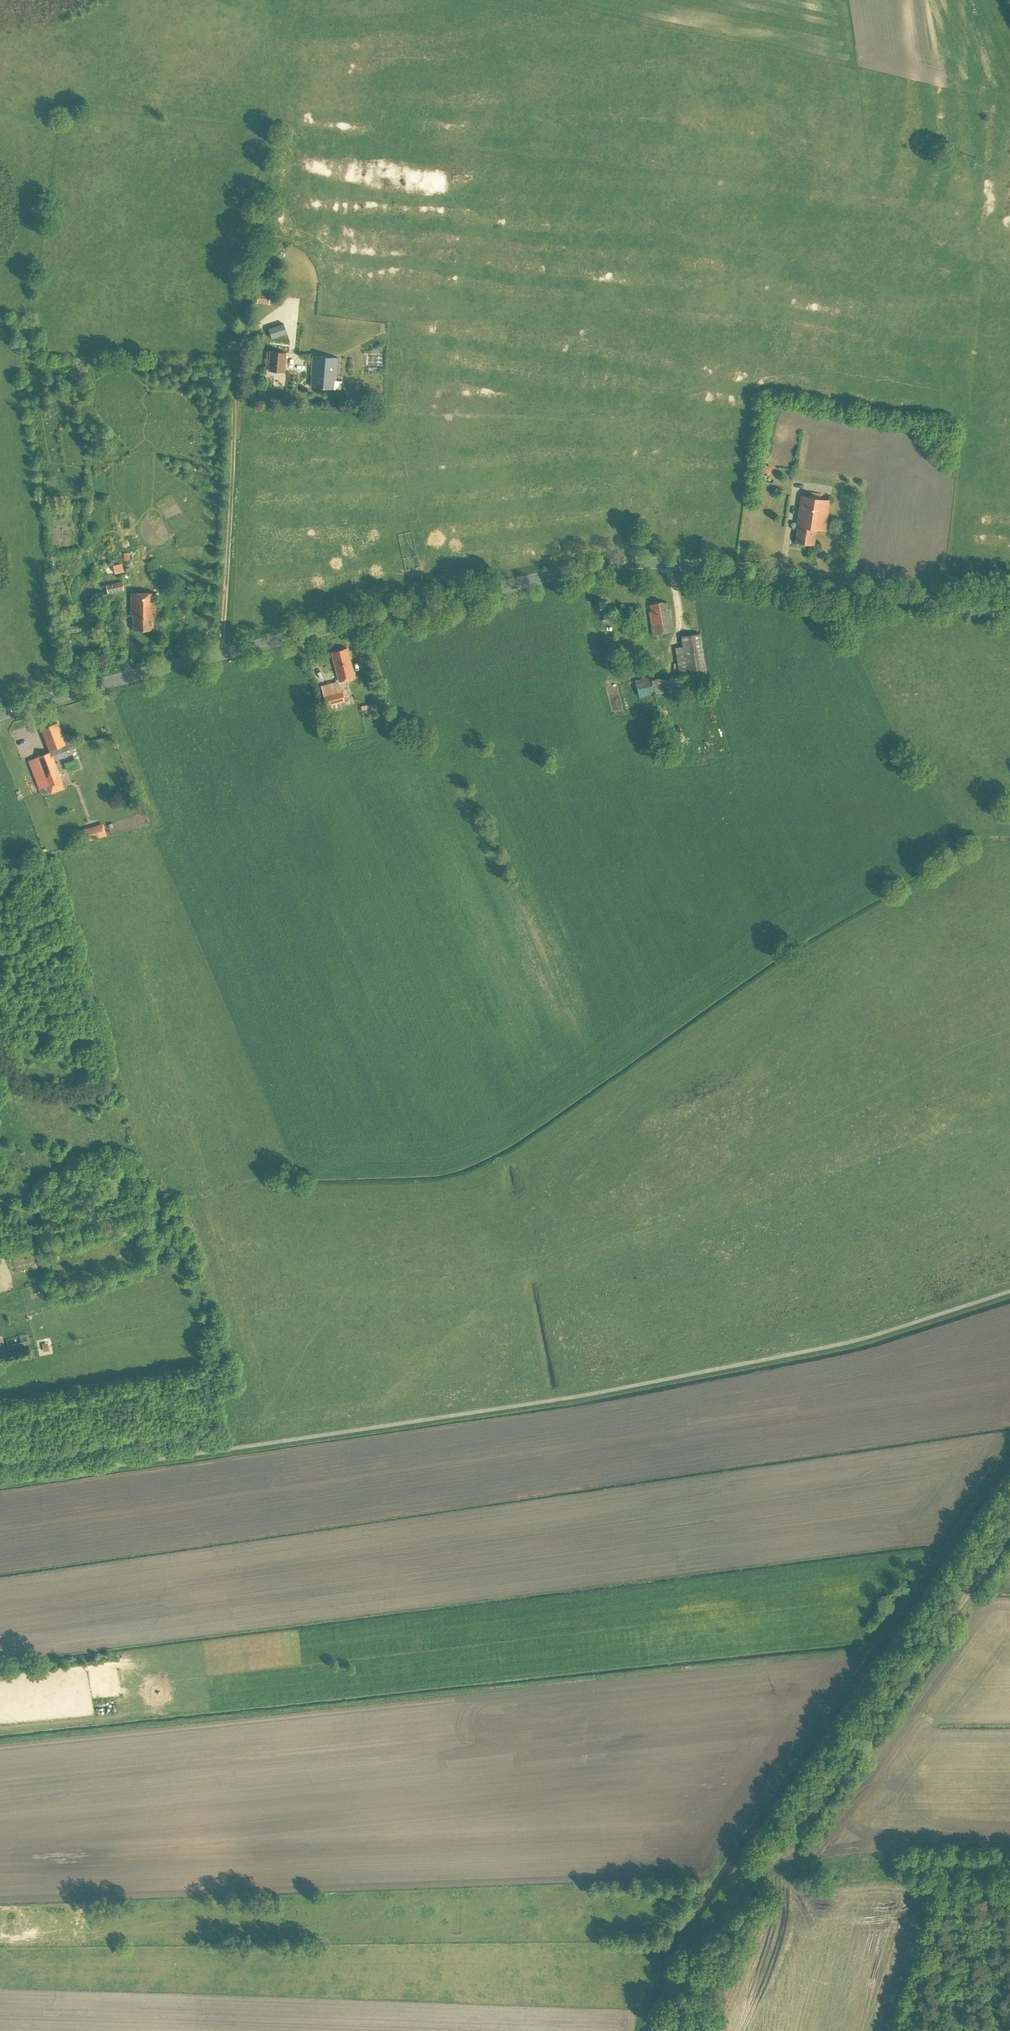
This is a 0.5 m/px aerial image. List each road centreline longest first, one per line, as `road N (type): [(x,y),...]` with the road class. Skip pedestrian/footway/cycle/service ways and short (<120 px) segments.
road 1 (secondary): [(0,716),(221,652),(611,564),(693,565),(1009,613)]
road 2 (track): [(1009,1538),(804,1840),(738,1892),(707,1933),(670,2030)]

